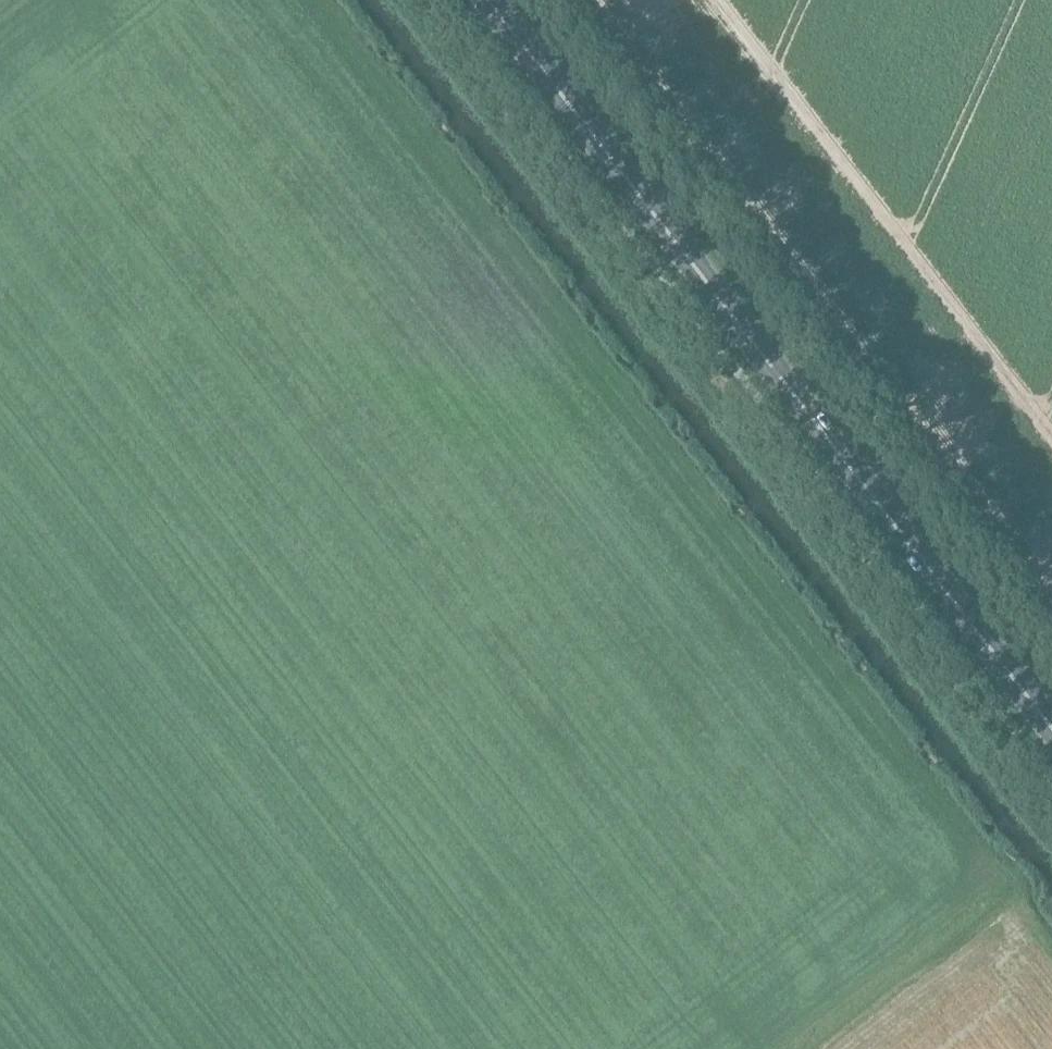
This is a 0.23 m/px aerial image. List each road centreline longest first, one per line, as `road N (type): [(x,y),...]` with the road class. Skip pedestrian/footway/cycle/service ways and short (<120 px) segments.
road 1 (secondary): [(1051,722),(491,0)]

